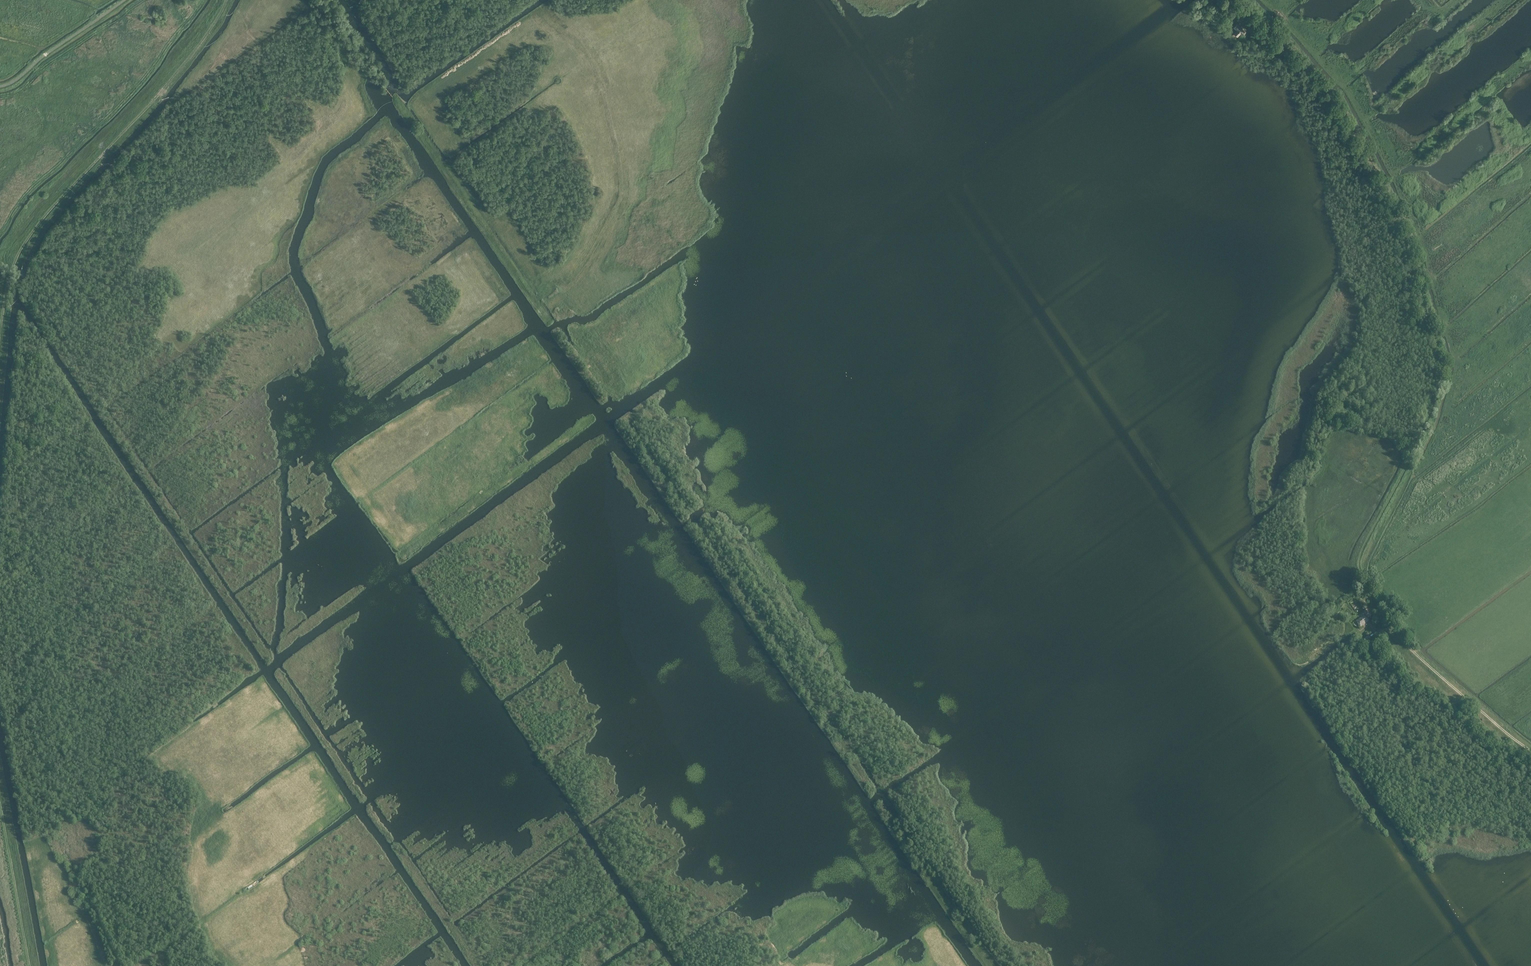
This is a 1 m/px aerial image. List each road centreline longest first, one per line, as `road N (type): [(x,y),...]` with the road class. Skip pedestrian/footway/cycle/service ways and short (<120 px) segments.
road 1 (track): [(0,337),(8,278),(30,235),(192,56),(228,0)]
road 2 (track): [(1530,751),(1427,666),(1368,588)]
road 3 (track): [(33,965),(0,795)]

